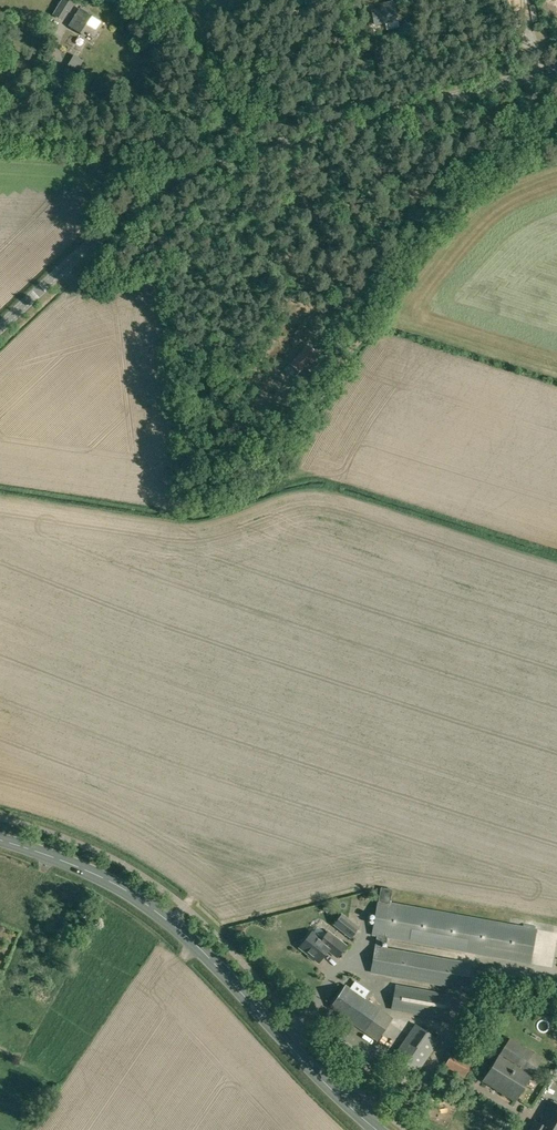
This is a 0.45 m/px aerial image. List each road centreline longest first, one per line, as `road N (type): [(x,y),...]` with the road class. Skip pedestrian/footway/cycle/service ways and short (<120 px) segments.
road 1 (unclassified): [(0,328),(141,204),(196,173),(267,146),(556,69)]
road 2 (track): [(433,102),(434,118),(384,169),(362,286),(320,318),(316,333)]
road 3 (secondary): [(376,1129),(193,946)]
road 4 (track): [(134,0),(225,81),(238,106),(237,156)]
road 5 (secondary): [(171,926),(123,891),(0,843)]
road 6 (track): [(0,144),(84,143),(179,183)]

